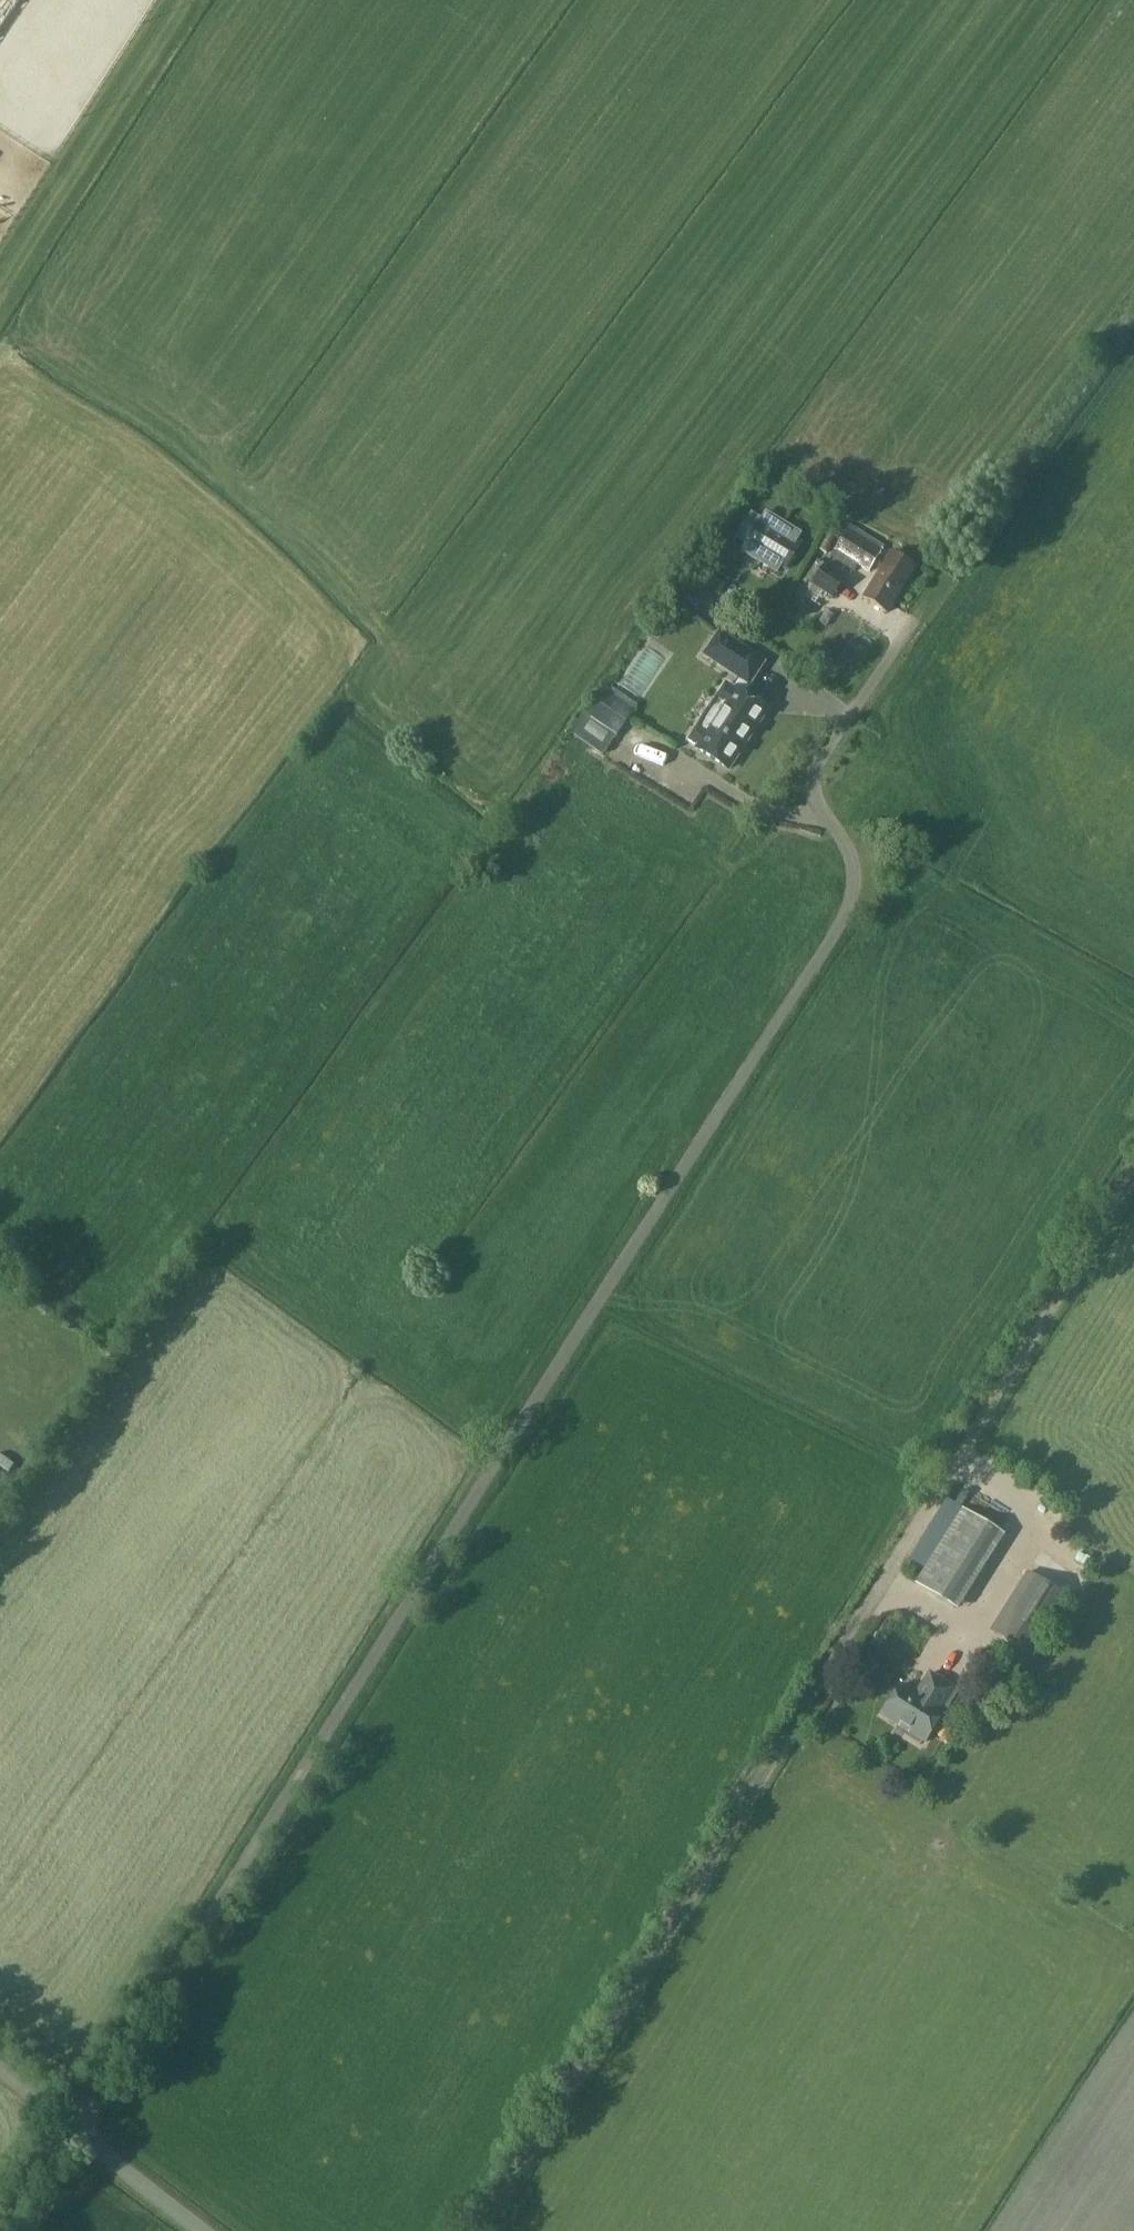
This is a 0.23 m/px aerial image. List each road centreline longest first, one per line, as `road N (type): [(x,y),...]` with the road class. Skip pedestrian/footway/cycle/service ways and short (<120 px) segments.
road 1 (unclassified): [(201,2230),(0,2065)]

